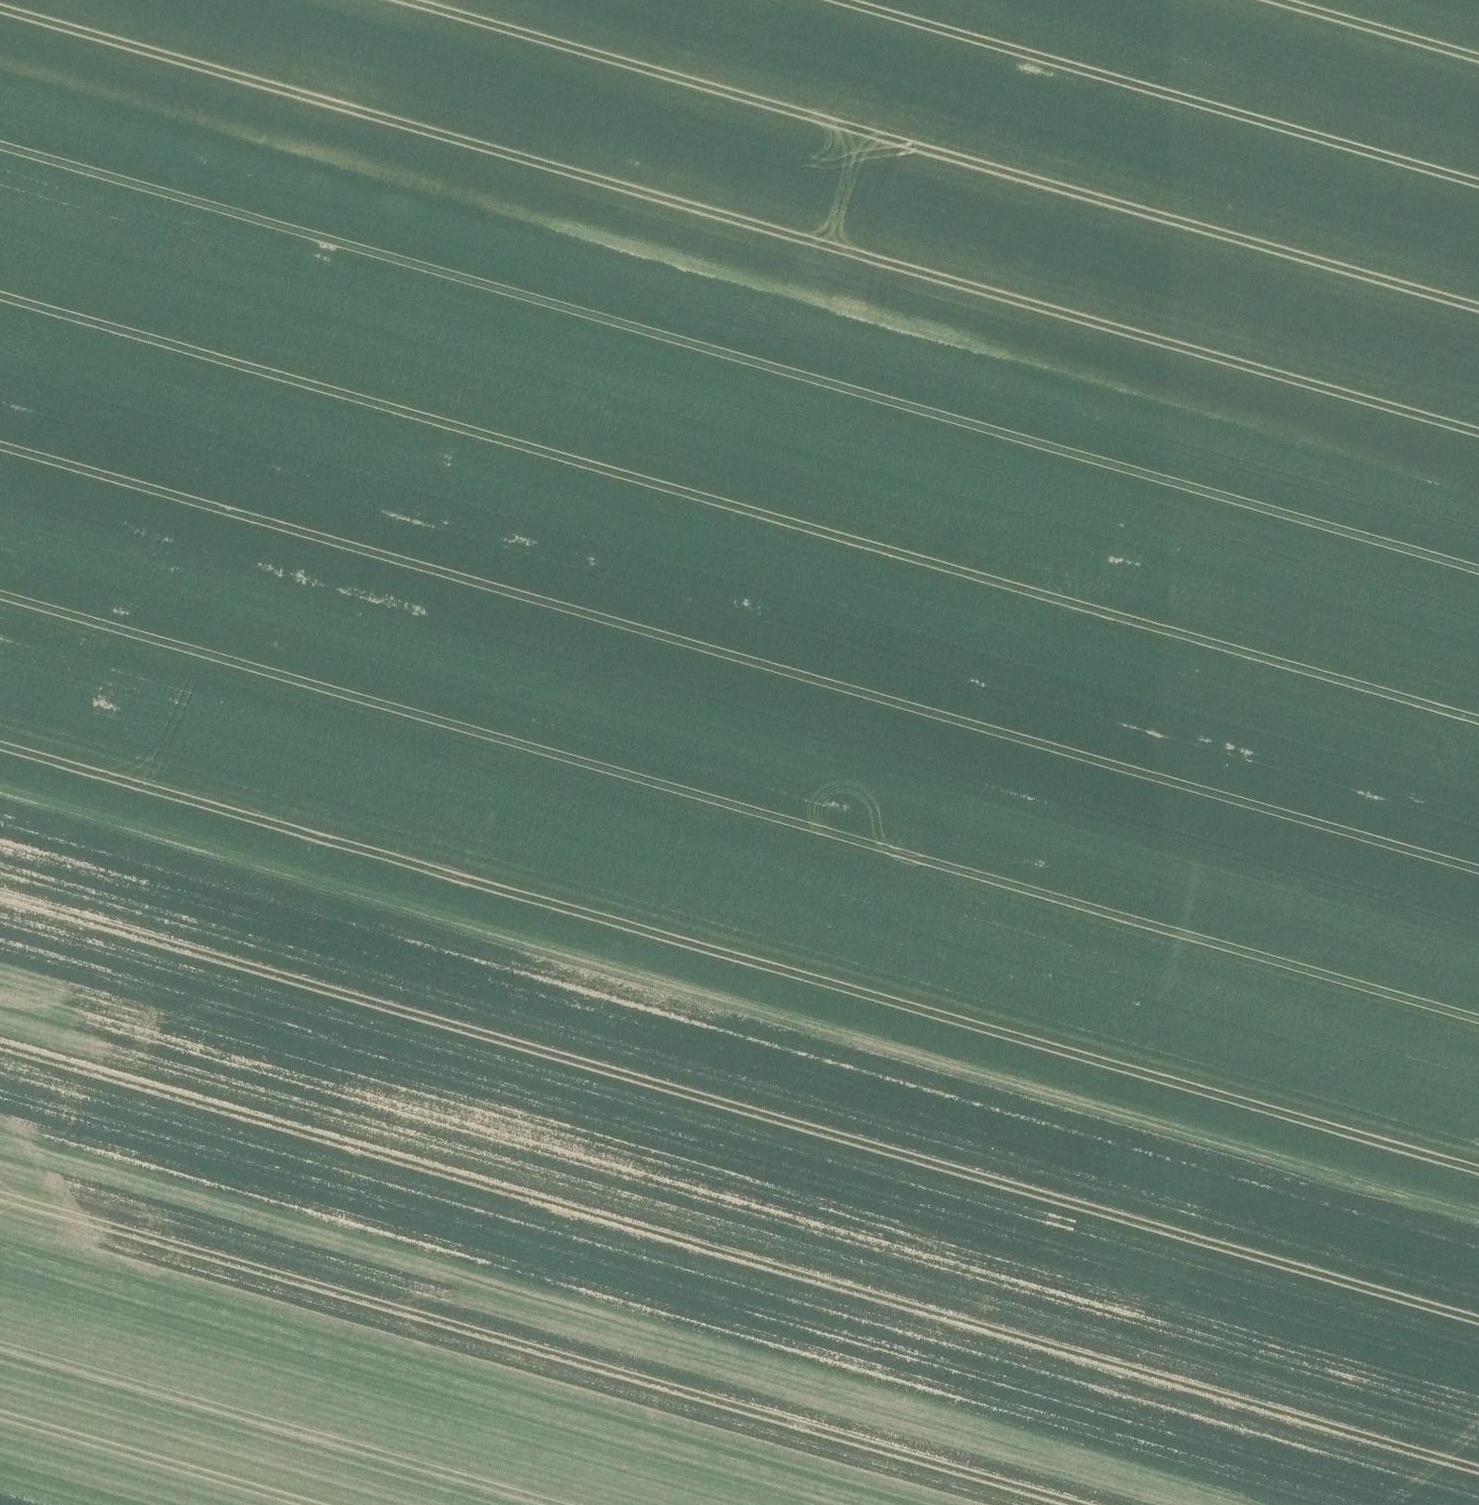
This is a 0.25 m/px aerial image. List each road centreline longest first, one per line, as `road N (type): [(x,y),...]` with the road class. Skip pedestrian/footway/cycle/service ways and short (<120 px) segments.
road 1 (track): [(0,652),(1478,1079)]

